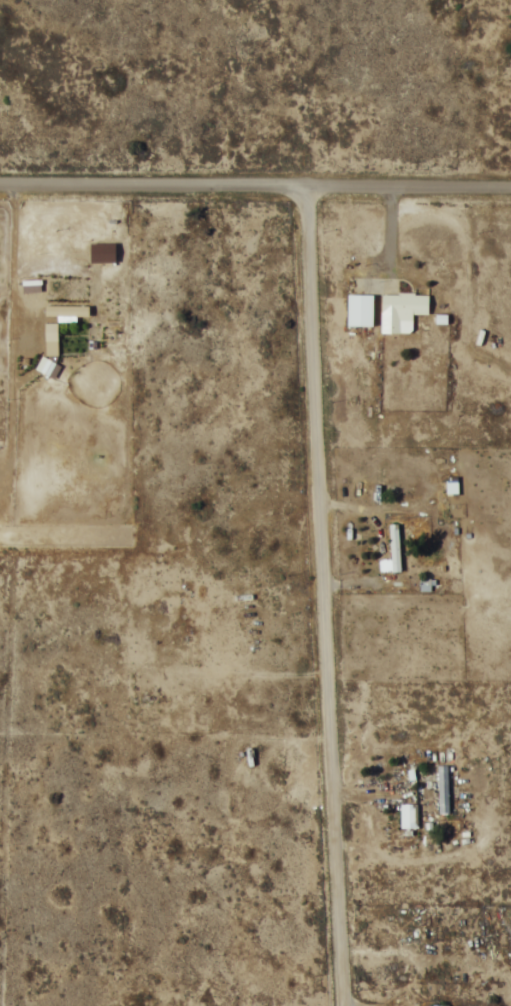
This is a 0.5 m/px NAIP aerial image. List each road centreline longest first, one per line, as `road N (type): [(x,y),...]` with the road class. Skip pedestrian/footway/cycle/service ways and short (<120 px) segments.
road 1 (residential): [(308,184),(344,1005)]
road 2 (tertiary): [(0,182),(510,185)]
road 3 (residential): [(329,670),(396,792),(410,873),(416,947),(359,1005)]
road 4 (residential): [(0,503),(322,523)]

